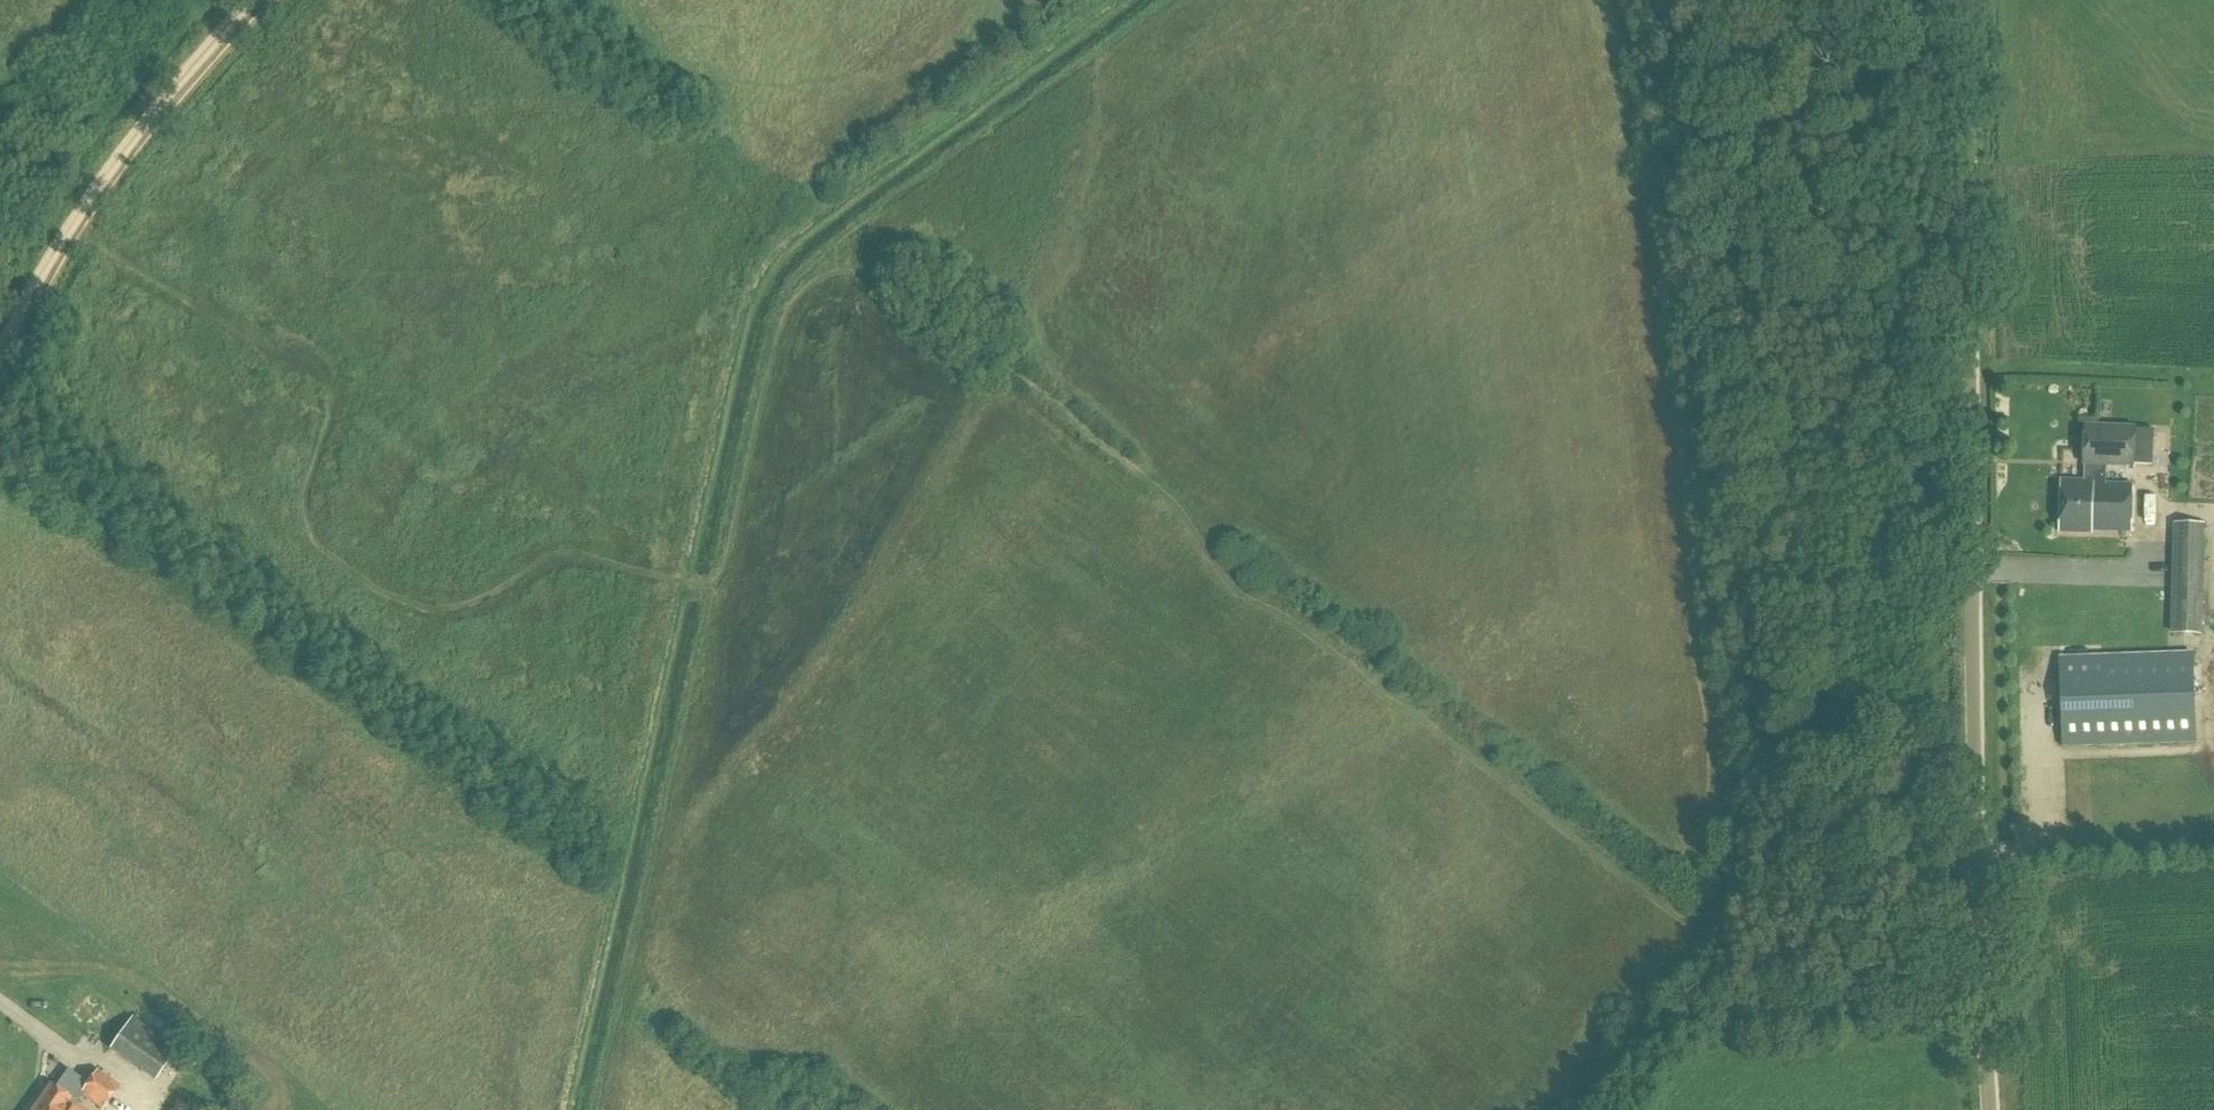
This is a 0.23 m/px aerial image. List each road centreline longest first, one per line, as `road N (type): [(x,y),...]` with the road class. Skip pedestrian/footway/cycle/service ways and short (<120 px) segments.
road 1 (unclassified): [(1991,1109),(1965,0)]
road 2 (unclassified): [(0,346),(135,128),(250,0)]

